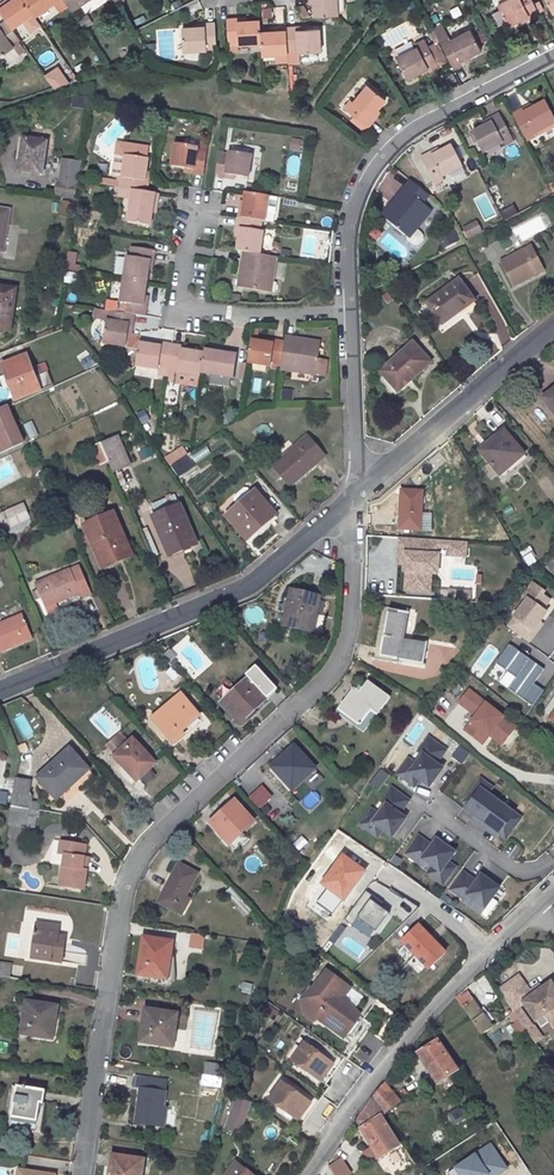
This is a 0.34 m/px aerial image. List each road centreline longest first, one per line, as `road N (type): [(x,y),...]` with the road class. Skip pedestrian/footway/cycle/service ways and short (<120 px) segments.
road 1 (residential): [(357,490),(350,635),(330,675),(153,835),(131,867),(117,914),(82,1174)]
road 2 (residential): [(357,490),(252,581),(0,686)]
road 3 (residential): [(553,52),(413,126),(364,178),(348,227),(351,309)]
road 4 (residential): [(306,1174),(424,1014),(534,908)]
road 5 (residential): [(193,196),(178,310),(351,309)]
road 6 (residential): [(553,325),(357,490)]
road 7 (residential): [(351,309),(357,490)]

